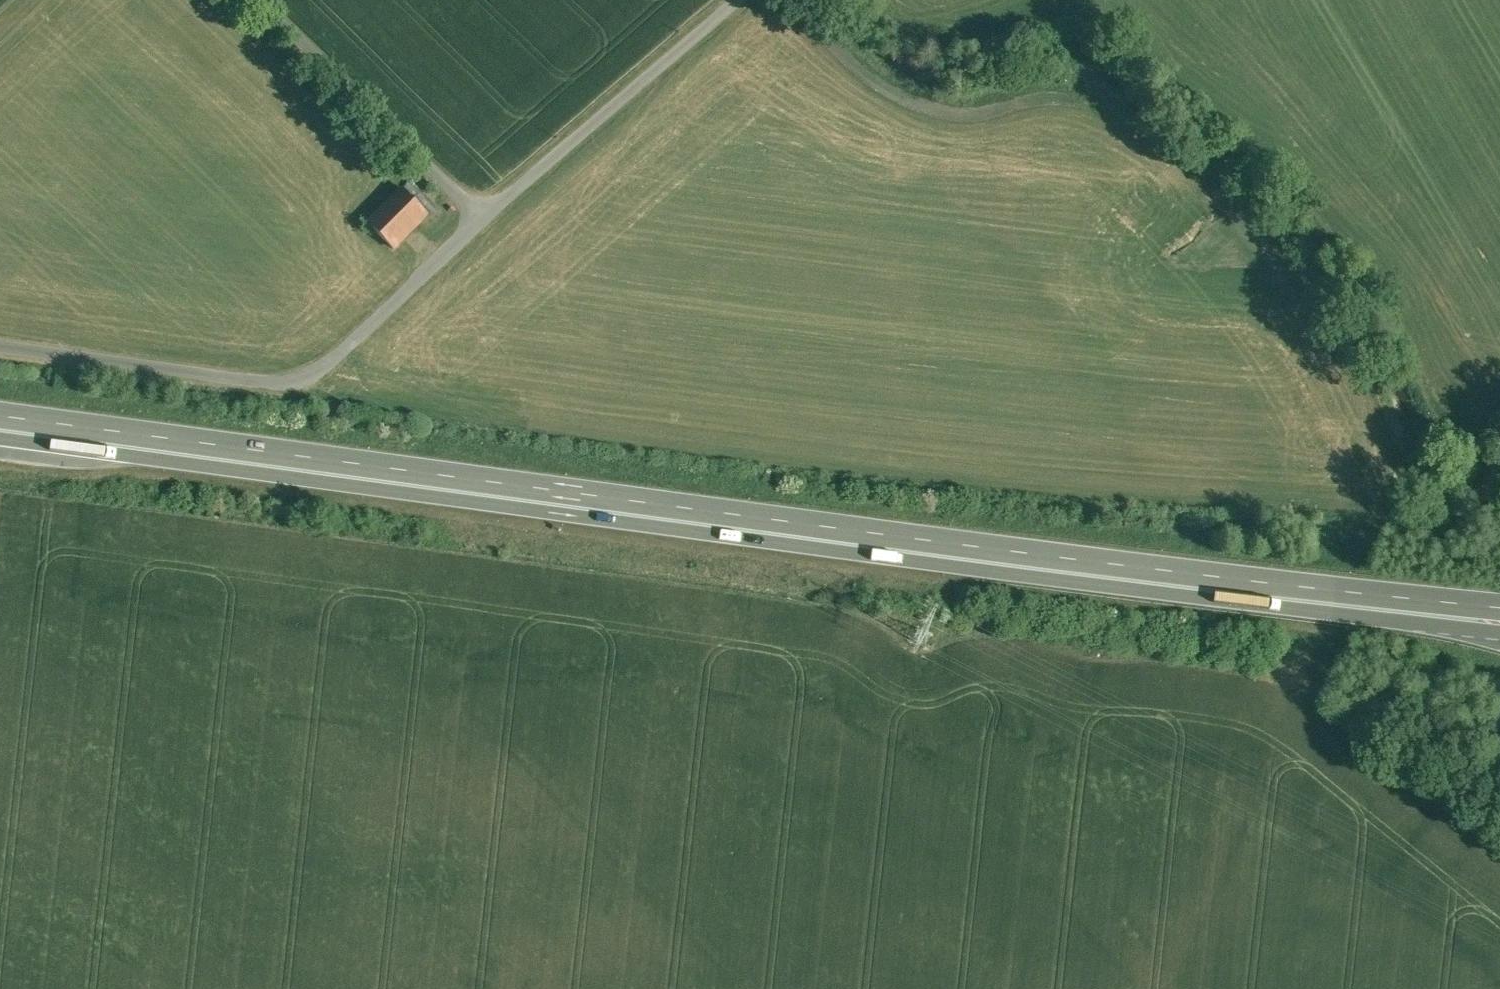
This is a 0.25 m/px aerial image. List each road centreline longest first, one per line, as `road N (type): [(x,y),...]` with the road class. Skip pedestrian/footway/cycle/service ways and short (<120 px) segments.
road 1 (trunk): [(0,423),(1436,615)]
road 2 (unclassified): [(0,333),(300,370),(347,338),(468,213),(716,0)]

